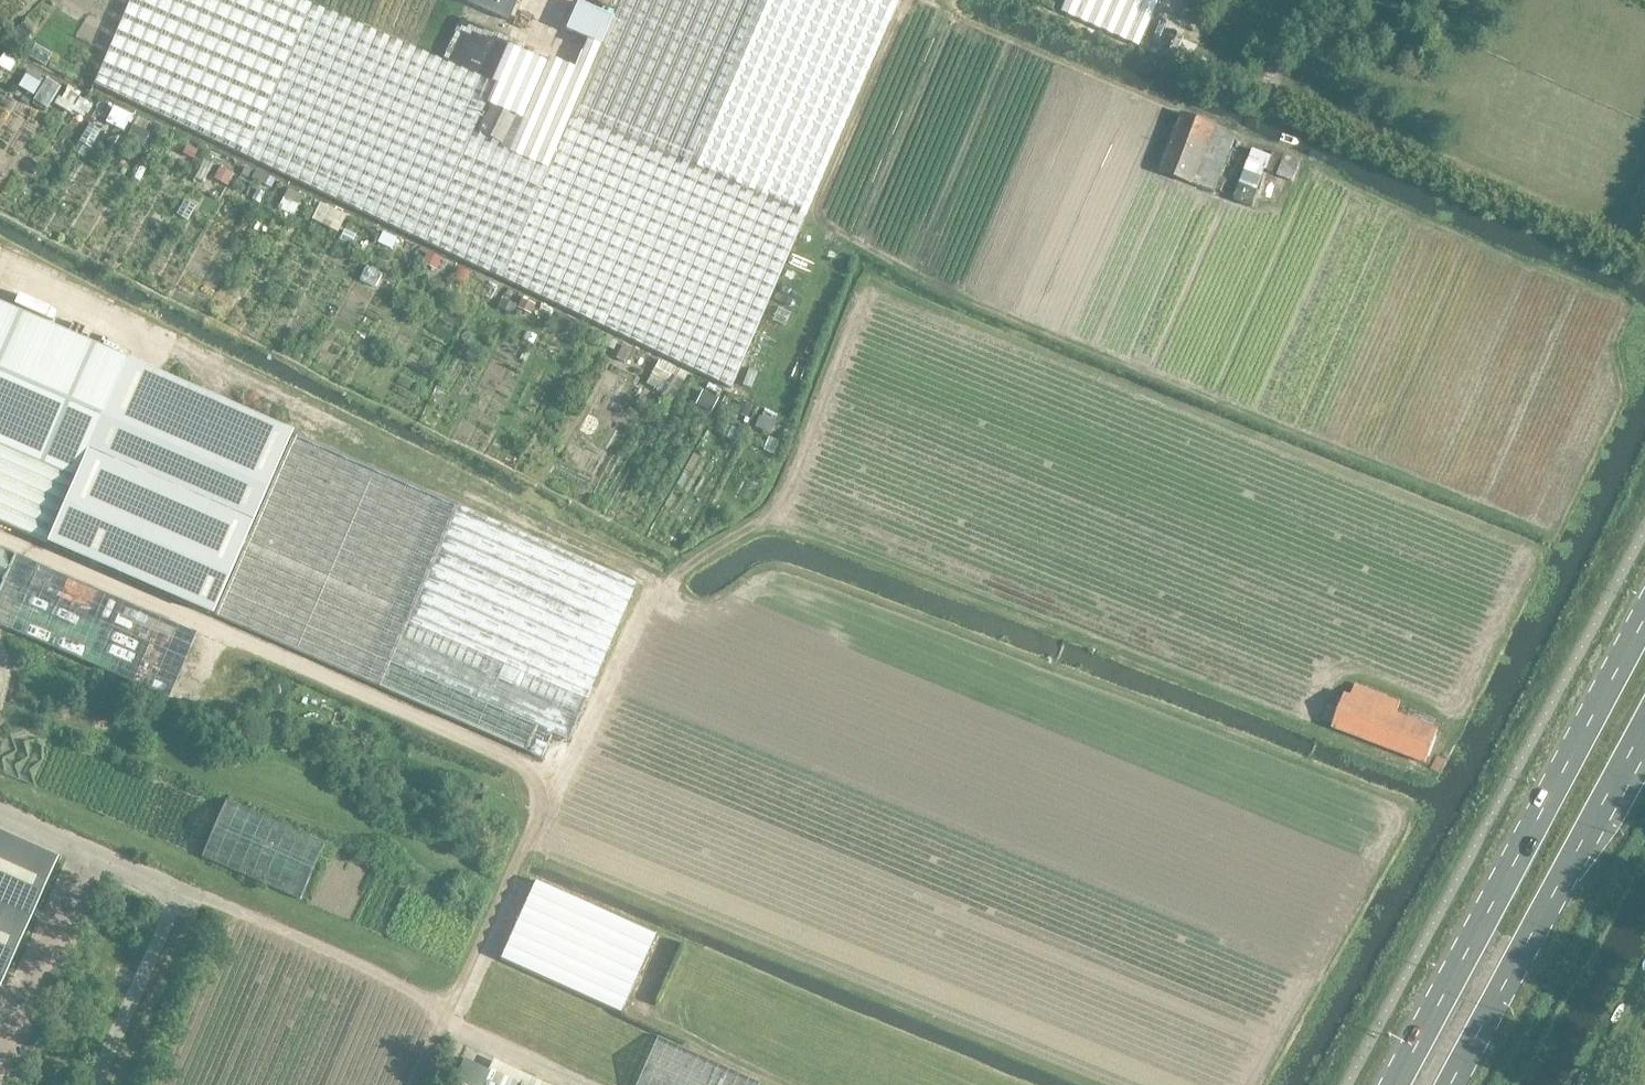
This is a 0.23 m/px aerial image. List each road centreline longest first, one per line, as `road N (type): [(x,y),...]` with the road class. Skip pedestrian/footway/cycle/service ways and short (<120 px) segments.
road 1 (track): [(413,1084),(515,868),(546,776),(562,763),(660,587),(710,548),(771,522),(1405,764)]
road 2 (unclassified): [(584,1084),(468,1032),(428,998),(0,812)]
road 3 (track): [(546,776),(0,533)]
road 4 (primary): [(1644,612),(1391,1084)]
road 5 (primary): [(1449,1084),(1644,720)]

